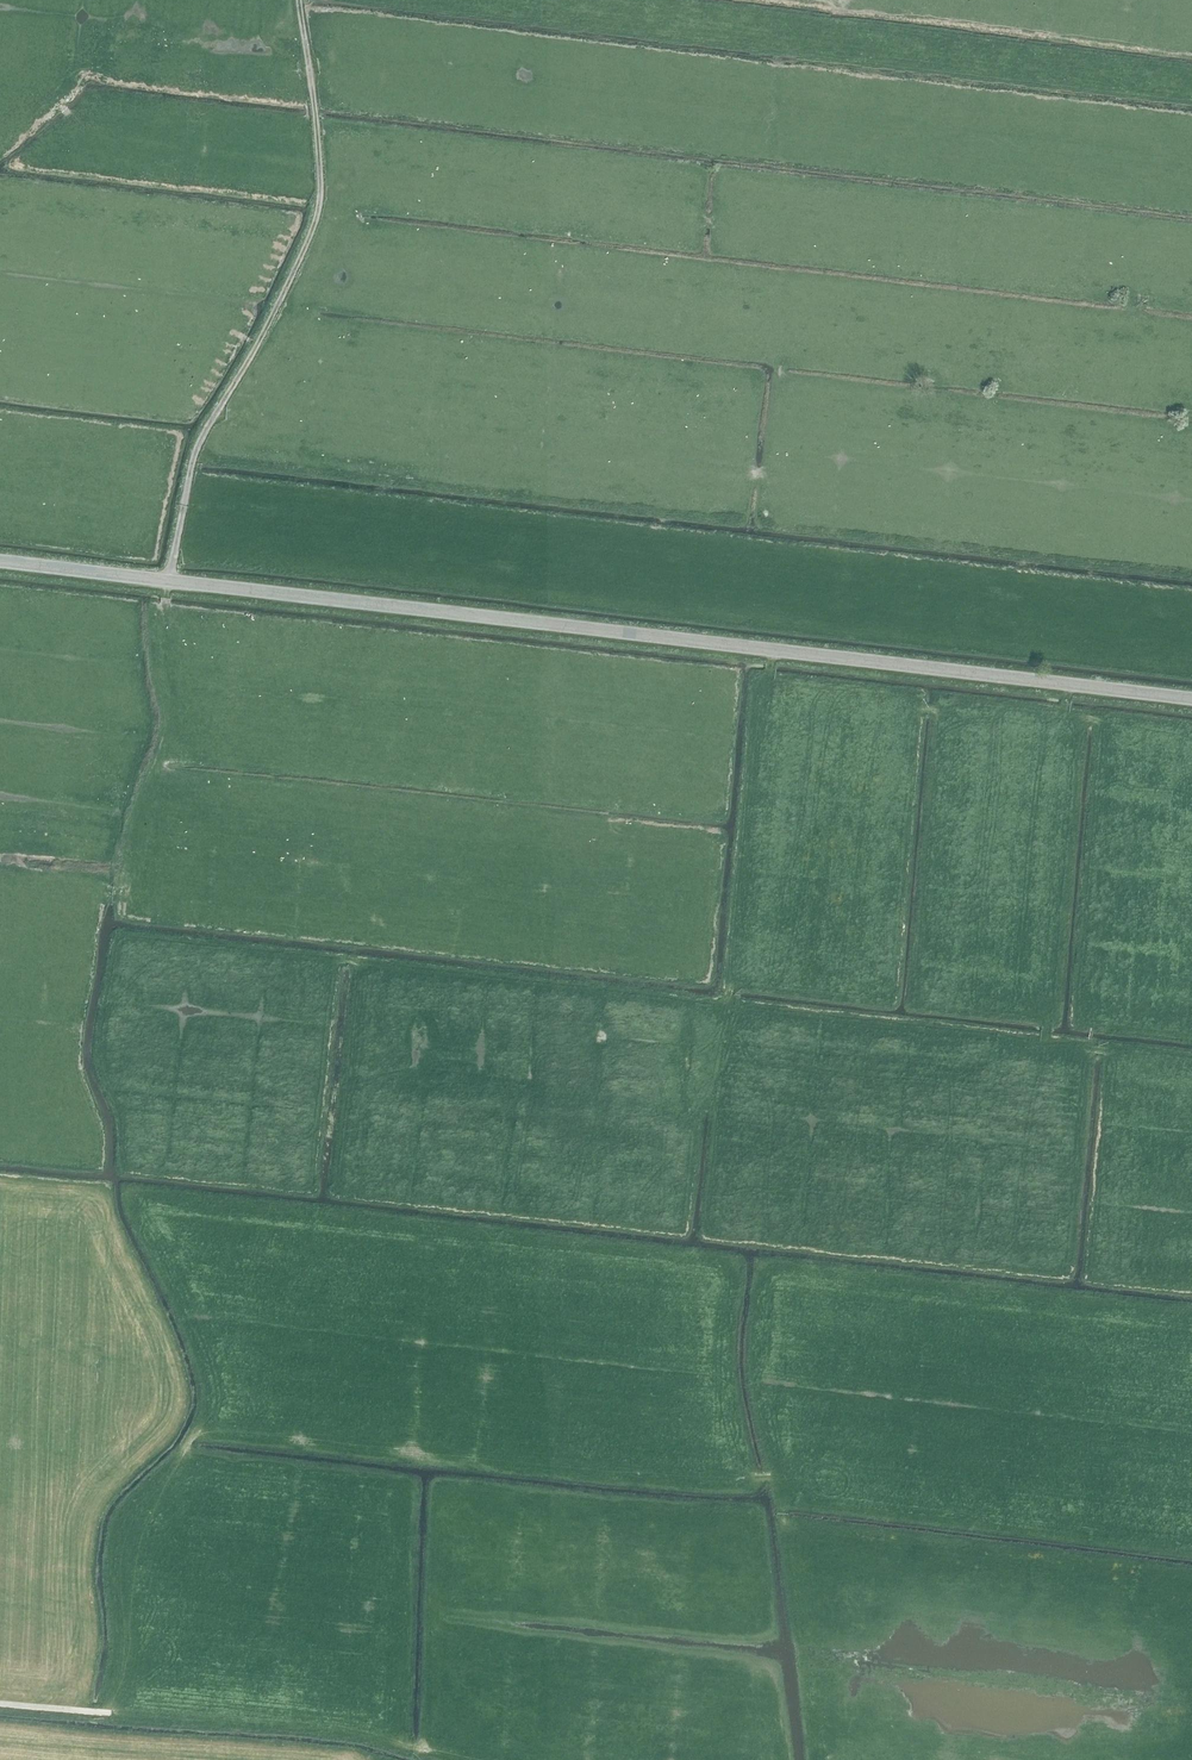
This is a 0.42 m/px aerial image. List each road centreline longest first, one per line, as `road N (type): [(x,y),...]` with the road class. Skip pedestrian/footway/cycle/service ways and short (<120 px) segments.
road 1 (tertiary): [(1191,699),(0,561)]
road 2 (track): [(167,581),(192,452),(317,211),(322,182),(299,0)]

